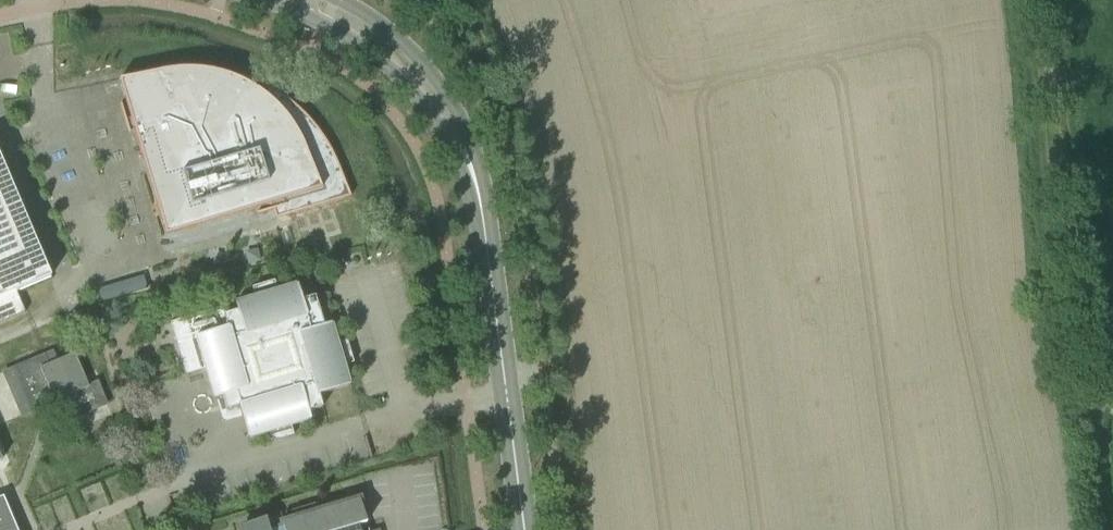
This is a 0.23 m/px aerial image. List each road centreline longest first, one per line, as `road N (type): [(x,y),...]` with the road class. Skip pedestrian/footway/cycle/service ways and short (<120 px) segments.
road 1 (tertiary): [(524,529),(472,178)]
road 2 (tertiary): [(274,2),(361,42),(411,86),(472,178)]
road 3 (tertiary): [(472,178),(468,138),(439,82),(375,20),(336,0)]

